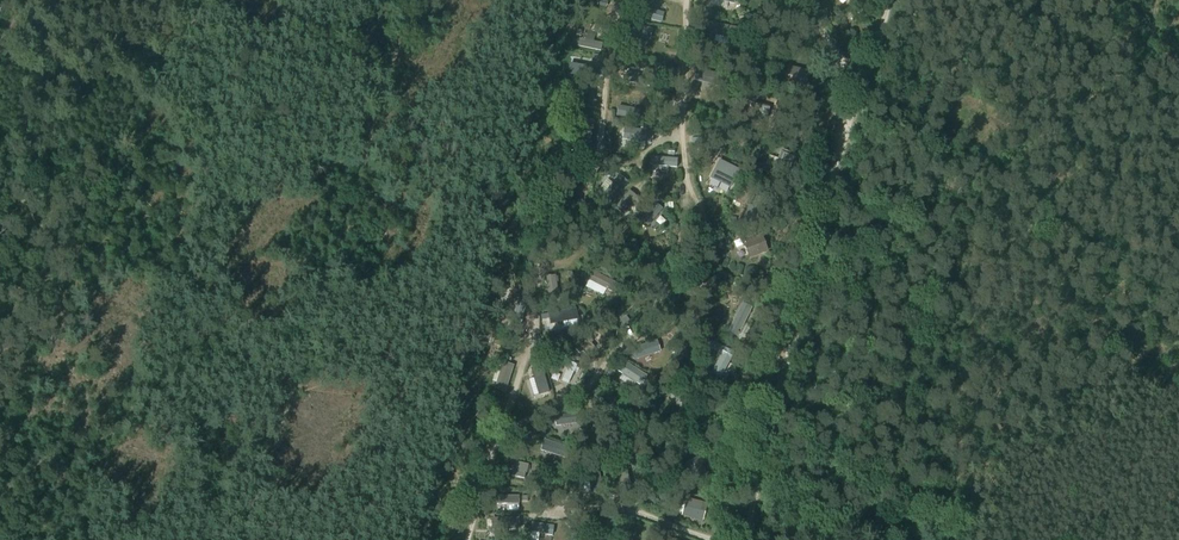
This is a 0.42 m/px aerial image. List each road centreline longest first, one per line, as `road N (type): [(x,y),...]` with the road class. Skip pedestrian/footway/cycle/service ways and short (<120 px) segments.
road 1 (track): [(469,539),(522,368),(534,352),(535,291),(548,248),(592,176),(612,41),(632,0)]
road 2 (track): [(741,539),(888,0)]
road 3 (track): [(686,0),(683,141),(707,231),(696,297),(675,321),(624,345),(545,420),(506,424)]
road 4 (track): [(713,539),(622,507),(605,517),(597,539)]

